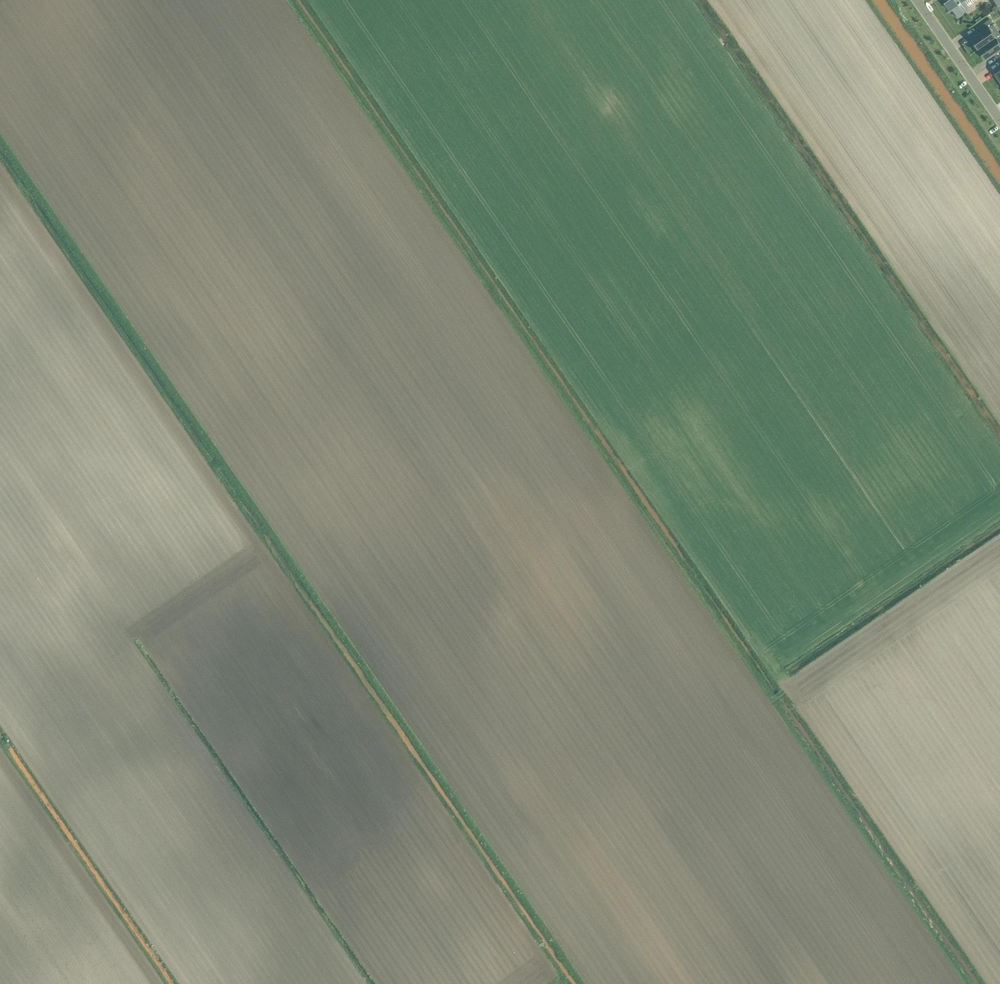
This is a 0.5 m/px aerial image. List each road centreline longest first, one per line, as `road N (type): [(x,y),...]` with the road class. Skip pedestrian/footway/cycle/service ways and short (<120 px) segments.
road 1 (residential): [(919,0),(999,118)]

